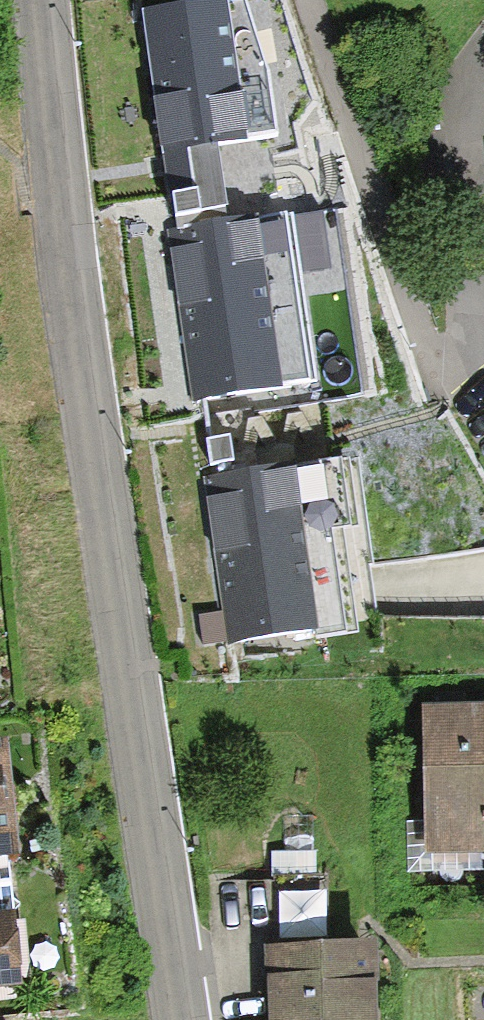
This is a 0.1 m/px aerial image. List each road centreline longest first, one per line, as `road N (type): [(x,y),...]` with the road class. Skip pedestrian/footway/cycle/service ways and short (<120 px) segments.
road 1 (tertiary): [(35,0),(47,149),(176,1019)]
road 2 (residential): [(305,0),(429,357)]

